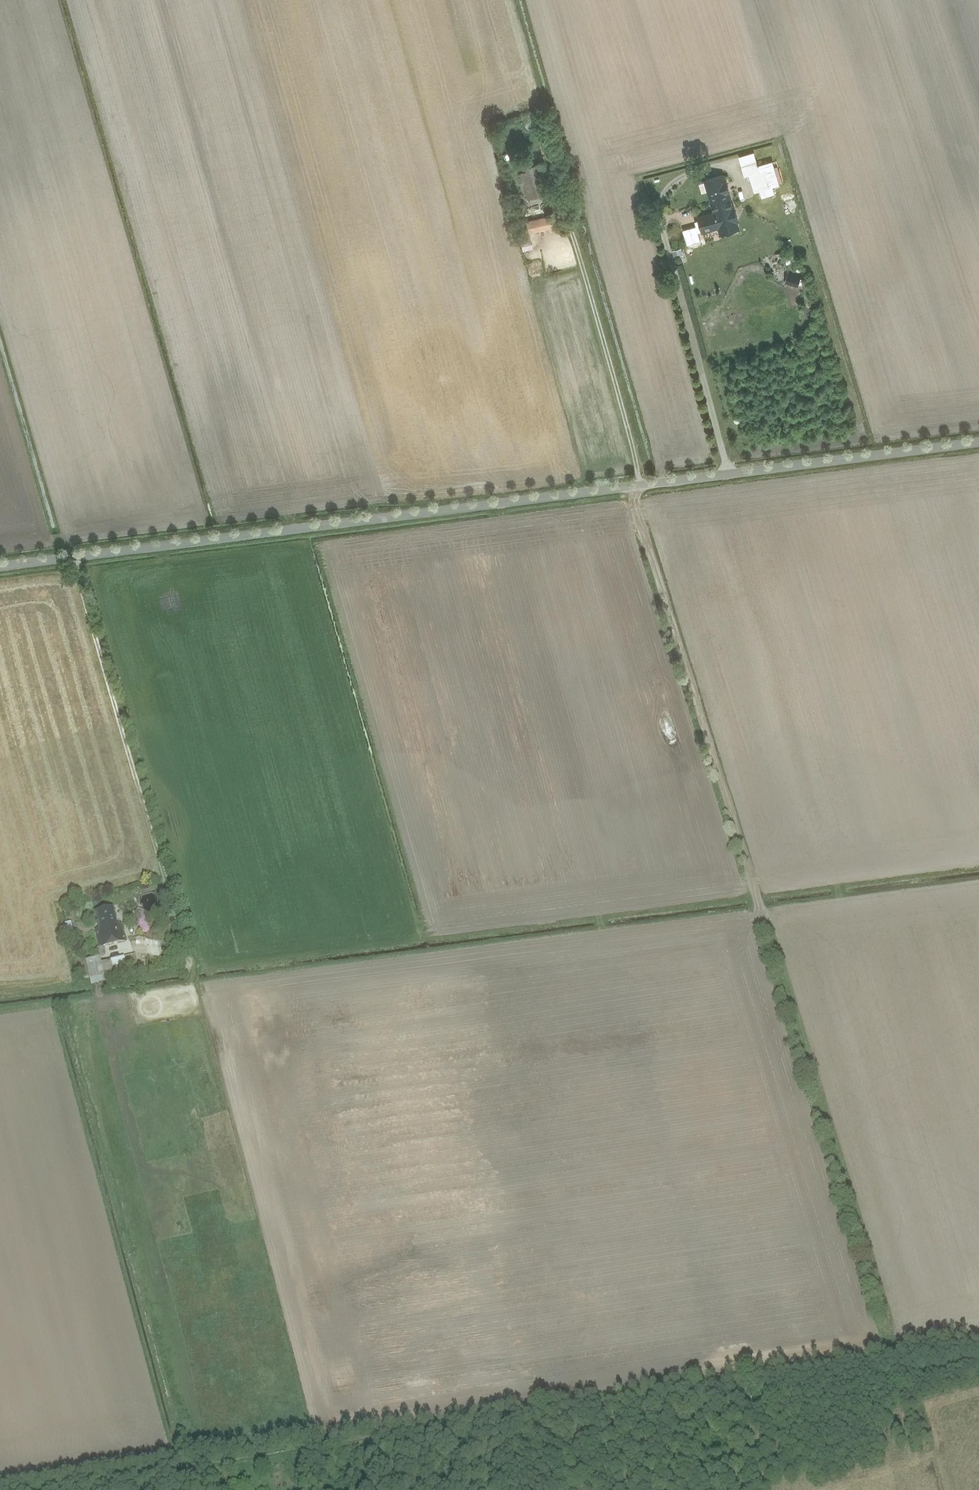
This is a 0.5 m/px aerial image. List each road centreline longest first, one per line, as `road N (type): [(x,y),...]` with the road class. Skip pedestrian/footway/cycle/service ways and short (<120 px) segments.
road 1 (tertiary): [(0,564),(978,439)]
road 2 (track): [(629,485),(896,1349)]

